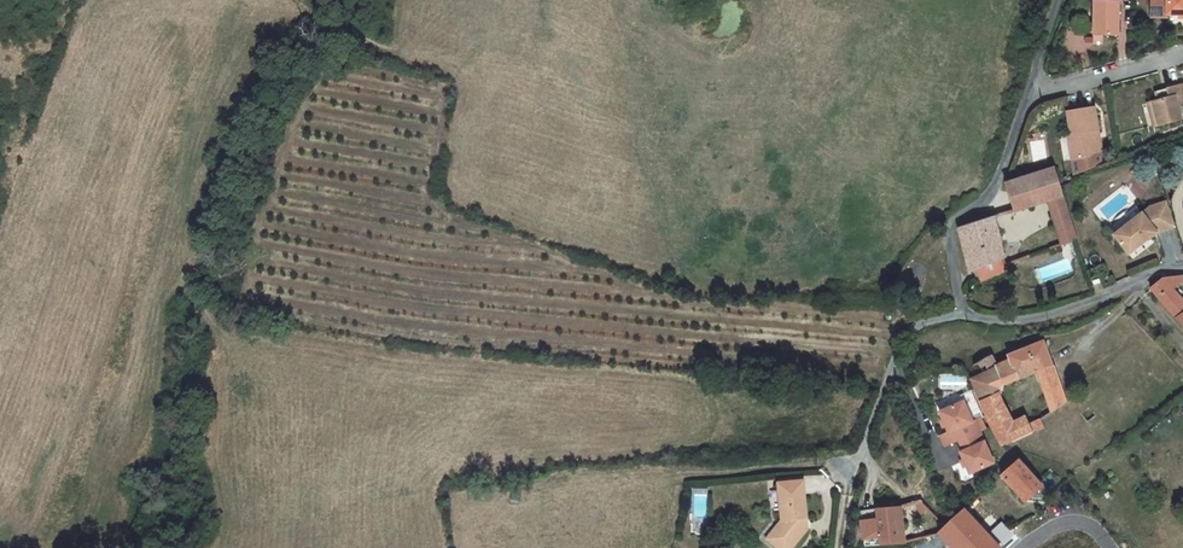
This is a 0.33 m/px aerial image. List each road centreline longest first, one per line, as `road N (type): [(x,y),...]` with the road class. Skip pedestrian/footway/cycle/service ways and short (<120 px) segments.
road 1 (residential): [(958,316),(947,236),(992,186),(1028,91)]
road 2 (residential): [(1182,263),(1037,319),(958,316)]
road 3 (residential): [(835,478),(859,454),(908,332),(958,316)]
road 4 (residential): [(1028,91),(1182,53)]

